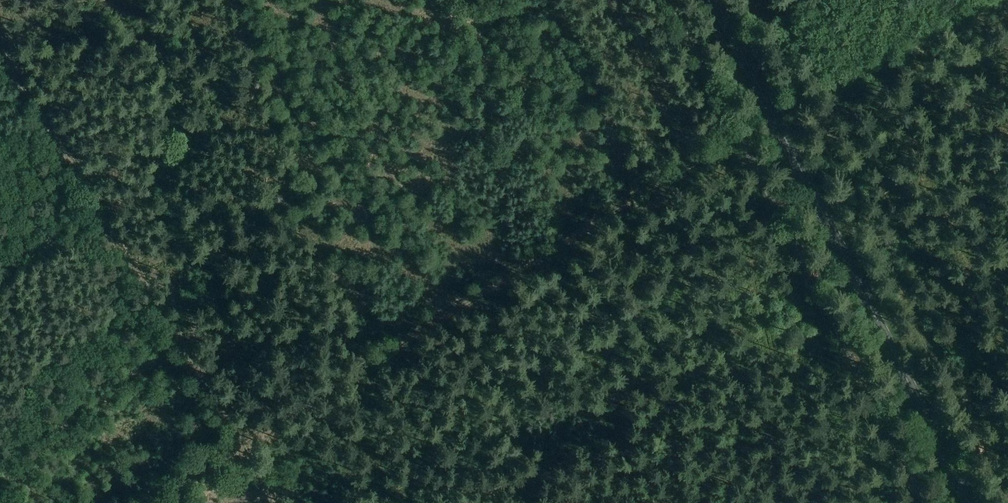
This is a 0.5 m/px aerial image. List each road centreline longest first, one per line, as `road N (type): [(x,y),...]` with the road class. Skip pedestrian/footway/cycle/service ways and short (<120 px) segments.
road 1 (track): [(999,0),(735,128),(240,437),(271,502)]
road 2 (track): [(0,50),(240,437),(136,501)]
road 3 (primary): [(969,502),(716,0)]
road 4 (track): [(1007,499),(755,0)]

